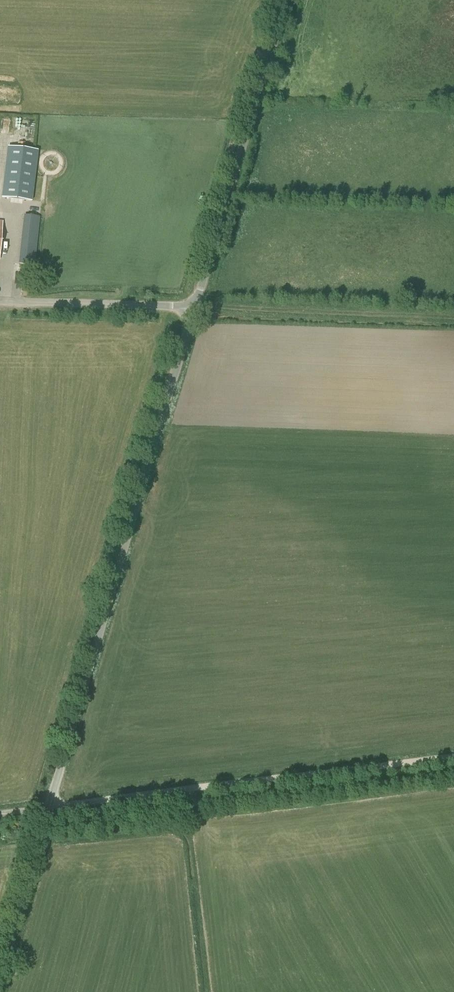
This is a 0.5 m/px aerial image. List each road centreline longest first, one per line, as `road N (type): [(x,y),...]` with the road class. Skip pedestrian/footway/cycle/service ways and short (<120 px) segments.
road 1 (unclassified): [(0,976),(193,307)]
road 2 (track): [(453,759),(48,808)]
road 3 (tertiary): [(193,307),(284,0)]
road 4 (track): [(453,316),(193,307)]
road 5 (tertiary): [(193,307),(0,301)]

